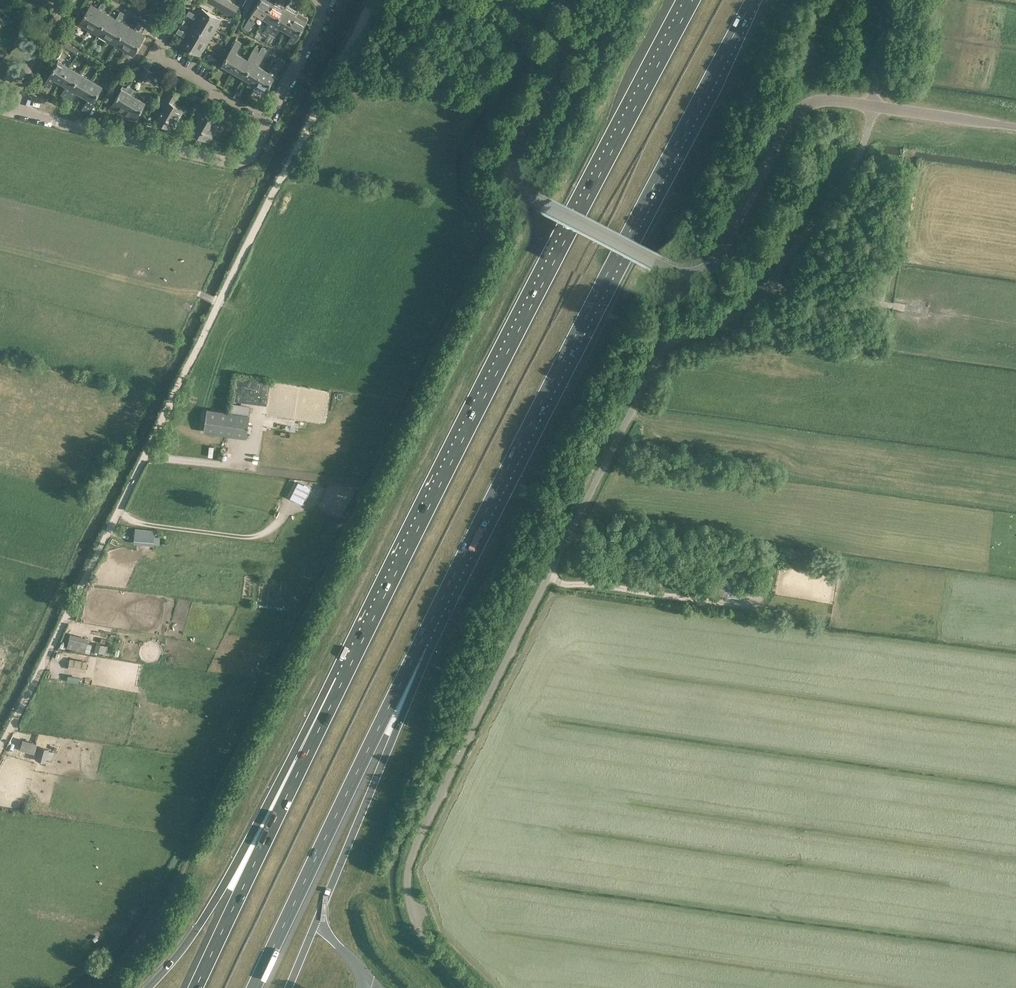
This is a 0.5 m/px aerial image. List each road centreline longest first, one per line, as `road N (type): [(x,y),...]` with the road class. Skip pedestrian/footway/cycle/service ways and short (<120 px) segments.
road 1 (unclassified): [(470,987),(415,922),(407,876),(423,831),(663,354),(734,318),(768,286)]
road 2 (track): [(0,748),(370,0)]
road 3 (motorway): [(693,0),(344,680)]
road 4 (motorway): [(422,641),(754,0)]
road 5 (motorway): [(256,987),(422,641)]
road 6 (unclassified): [(650,266),(519,193),(512,169),(560,63),(550,21),(522,0)]
road 7 (motorway): [(344,680),(296,749),(209,913),(150,987)]
road 8 (motorway): [(344,680),(198,987)]
road 9 (unclassified): [(650,266),(677,277),(716,261),(801,109),(818,100),(874,107)]
road 10 (motorway): [(320,913),(402,716),(422,641)]
road 11 (tertiary): [(18,112),(231,163),(251,156),(269,121)]
road 12 (unclassified): [(768,286),(844,184),(874,107)]
road 13 (track): [(755,600),(732,604),(549,579)]
road 14 (track): [(289,505),(274,529),(248,538),(142,523),(117,512)]
road 15 (residential): [(269,121),(163,60),(165,34),(186,0)]
road 16 (unclassified): [(874,107),(1015,127)]
road 17 (tertiary): [(269,121),(327,4)]
road 18 (residential): [(18,112),(36,53),(72,0)]

